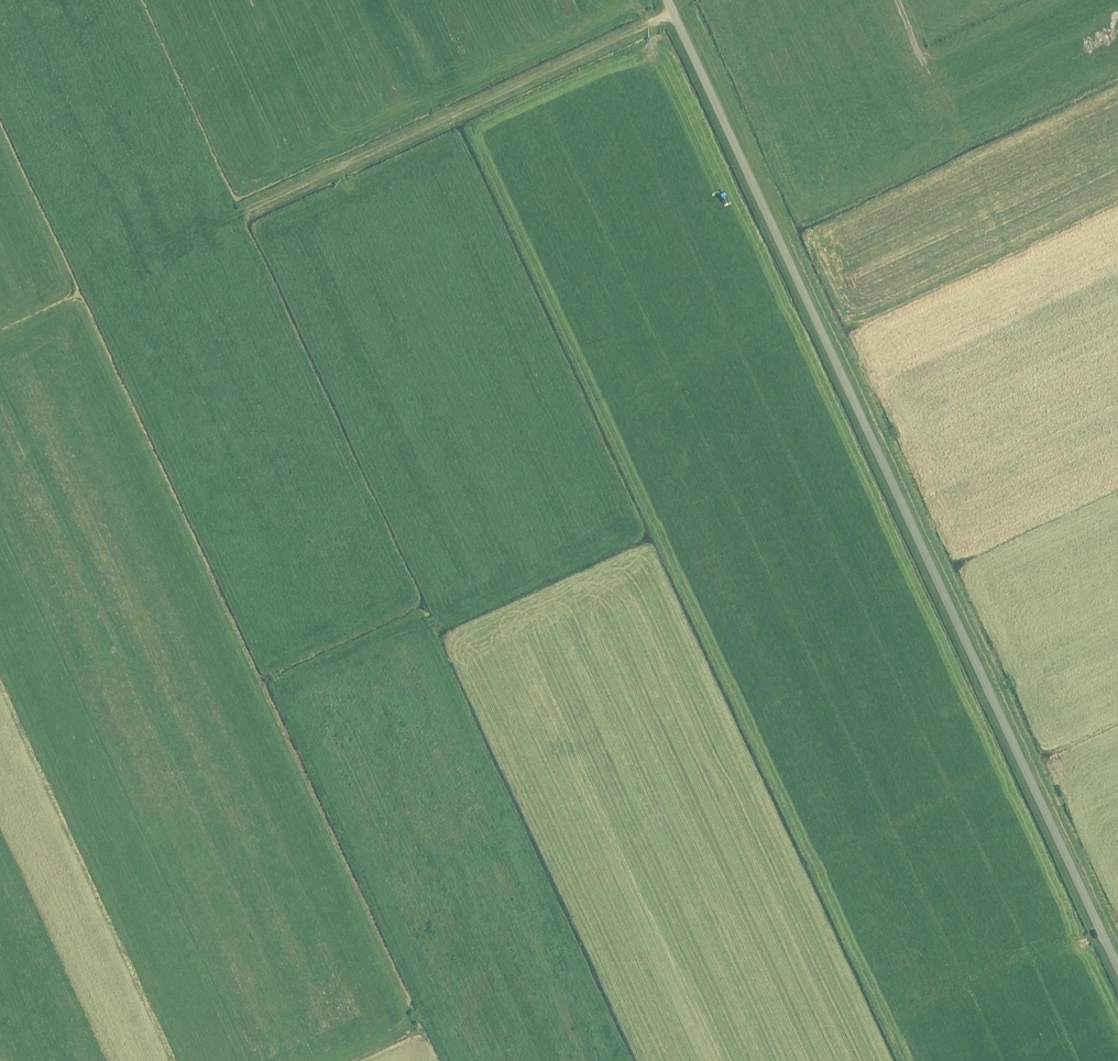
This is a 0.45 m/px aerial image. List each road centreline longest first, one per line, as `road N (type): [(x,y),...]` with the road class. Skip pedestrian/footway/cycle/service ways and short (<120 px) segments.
road 1 (unclassified): [(1117,970),(667,0)]

